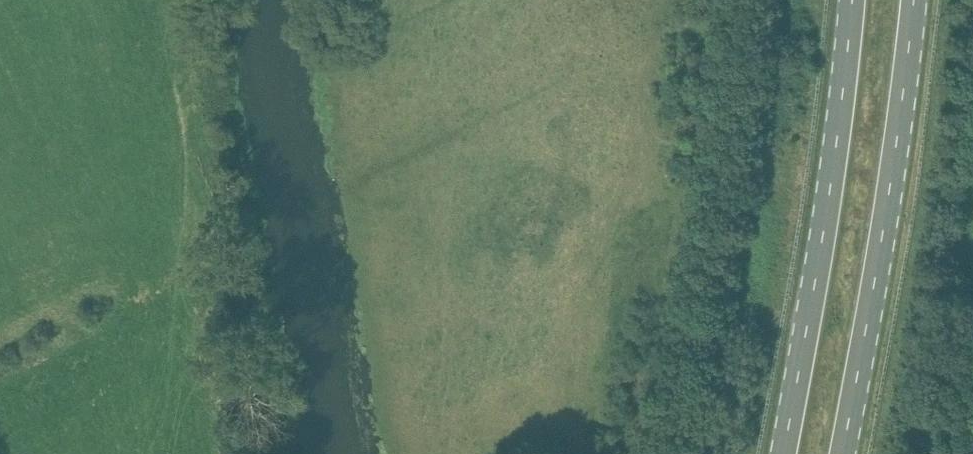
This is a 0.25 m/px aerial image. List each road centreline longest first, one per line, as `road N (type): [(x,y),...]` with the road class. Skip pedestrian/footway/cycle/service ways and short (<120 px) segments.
road 1 (primary): [(843,453),(918,0)]
road 2 (primary): [(850,0),(827,204),(782,453)]

